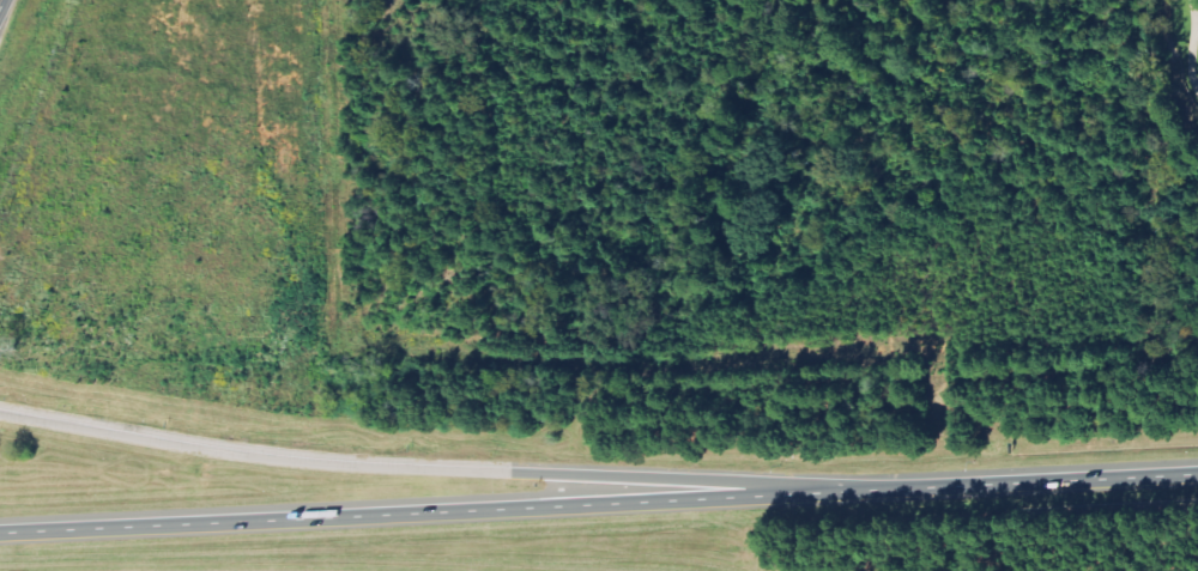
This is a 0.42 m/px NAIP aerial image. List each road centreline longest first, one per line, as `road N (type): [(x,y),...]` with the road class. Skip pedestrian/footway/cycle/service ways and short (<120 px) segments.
road 1 (motorway): [(1197,474),(0,533)]
road 2 (motorway): [(915,487),(332,464),(0,413)]

